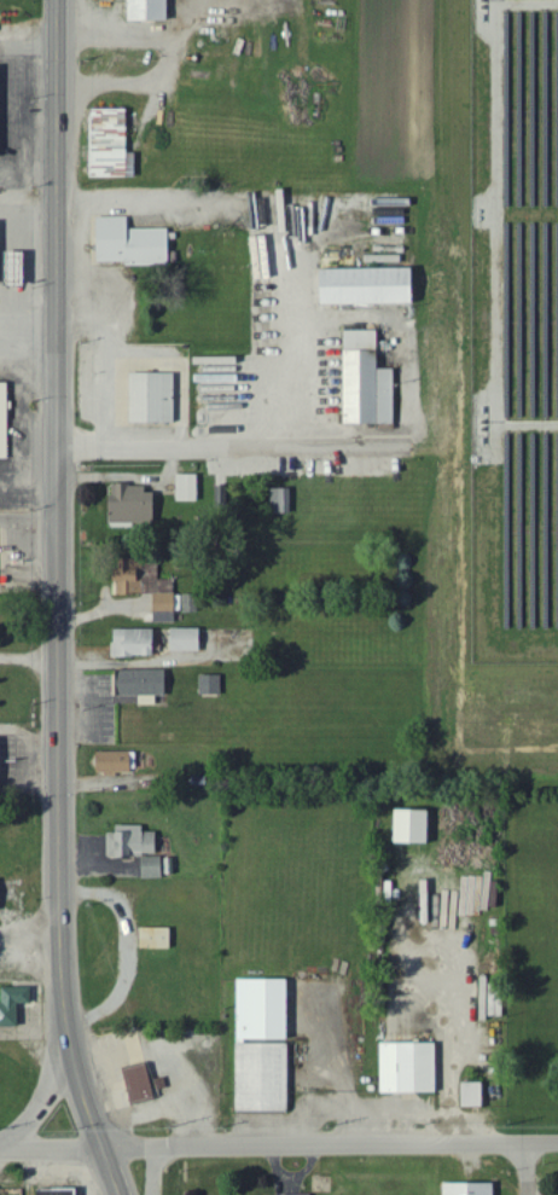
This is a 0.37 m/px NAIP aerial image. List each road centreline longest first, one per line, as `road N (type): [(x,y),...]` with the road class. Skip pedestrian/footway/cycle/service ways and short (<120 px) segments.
road 1 (primary): [(118,1194),(74,1065),(57,944),(54,0)]
road 2 (residential): [(557,1143),(0,1148)]
road 3 (primary): [(70,1025),(51,1091),(7,1148)]

